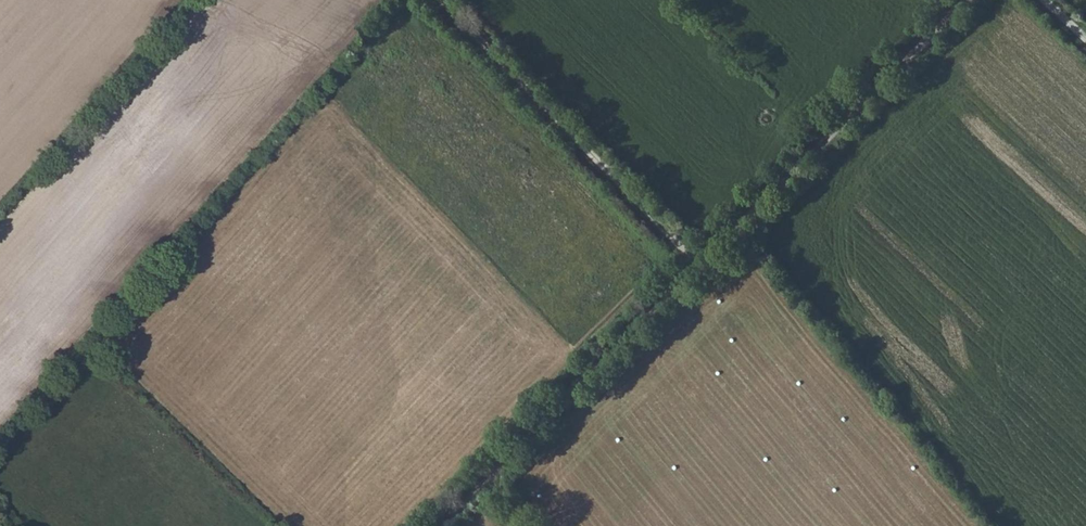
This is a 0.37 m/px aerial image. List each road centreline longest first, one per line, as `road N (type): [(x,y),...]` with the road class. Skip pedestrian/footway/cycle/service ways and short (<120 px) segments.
road 1 (track): [(445,525),(977,0)]
road 2 (track): [(704,265),(436,0)]

